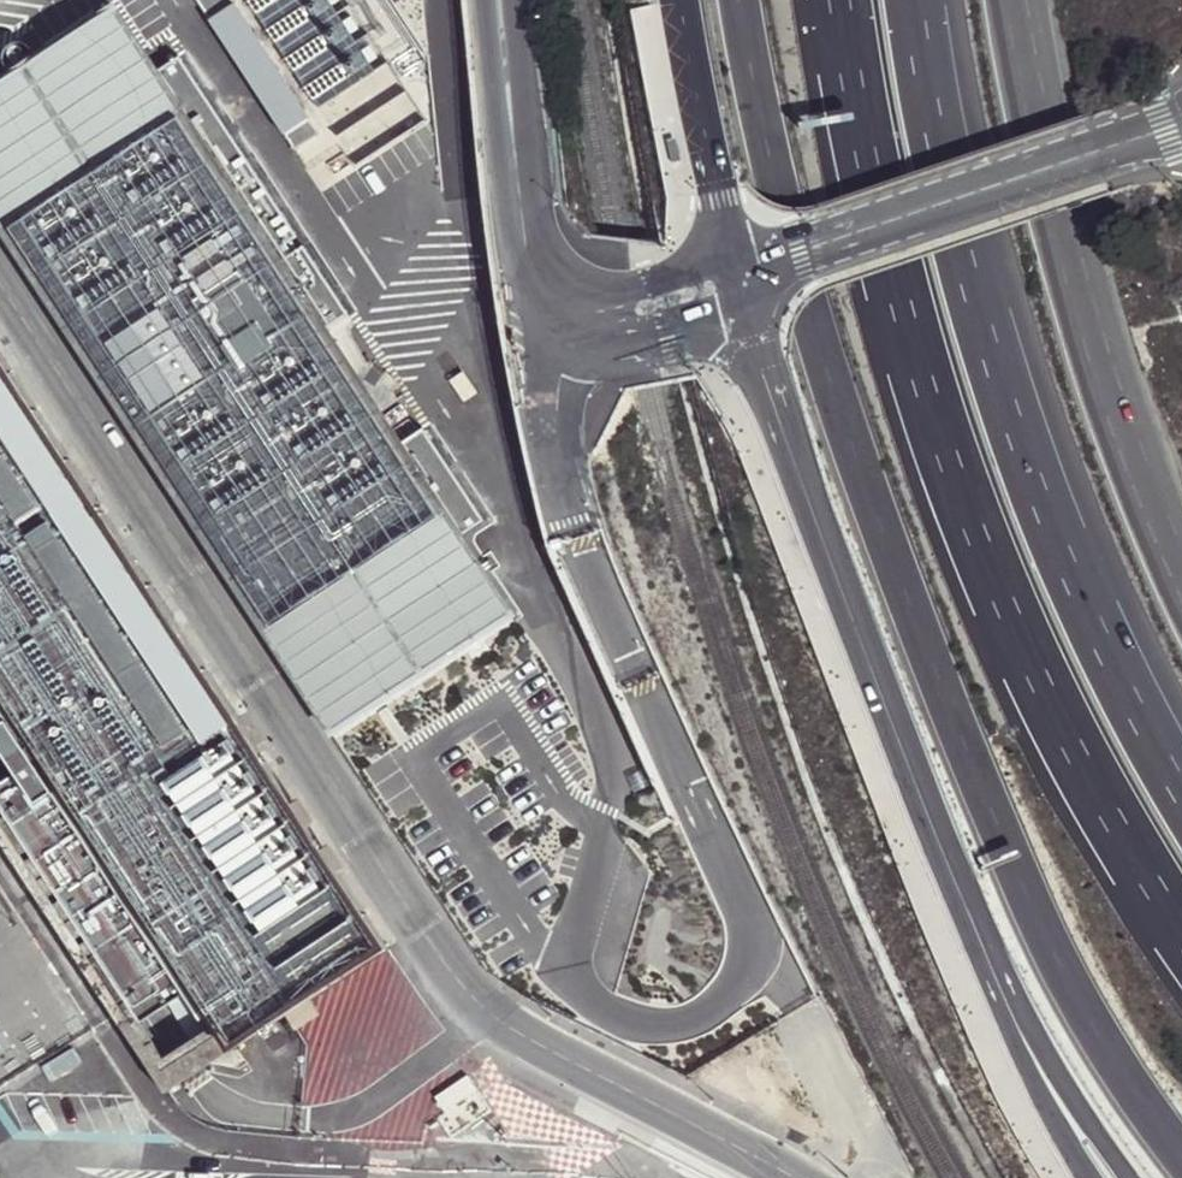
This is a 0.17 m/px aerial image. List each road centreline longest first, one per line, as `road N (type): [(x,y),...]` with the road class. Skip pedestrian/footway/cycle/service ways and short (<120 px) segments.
road 1 (primary): [(742,0),(767,139),(853,460),(1035,916),(1140,1095),(1181,1146)]
road 2 (motorway): [(851,0),(905,266),(989,549),(1079,749),(1181,925)]
road 3 (motorway): [(1181,790),(1083,598),(1023,443),(943,160),(918,0)]
road 4 (primary): [(738,270),(796,484),(1000,1006)]
road 5 (primary): [(1181,567),(1124,424),(1063,213),(1017,0)]
road 6 (unclassified): [(1181,123),(738,270)]
road 7 (primary): [(681,0),(738,270)]
road 8 (unclassified): [(1136,1177),(1000,1006)]
road 9 (primary): [(1000,1006),(1088,1177)]

